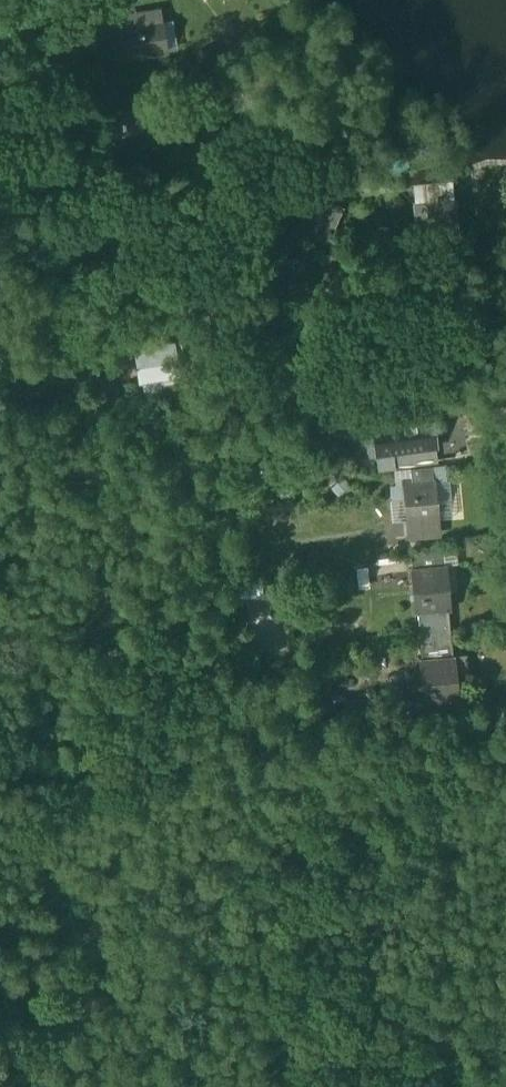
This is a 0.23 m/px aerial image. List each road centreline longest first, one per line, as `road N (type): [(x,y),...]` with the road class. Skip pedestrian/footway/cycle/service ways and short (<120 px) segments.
road 1 (track): [(0,759),(268,711)]

